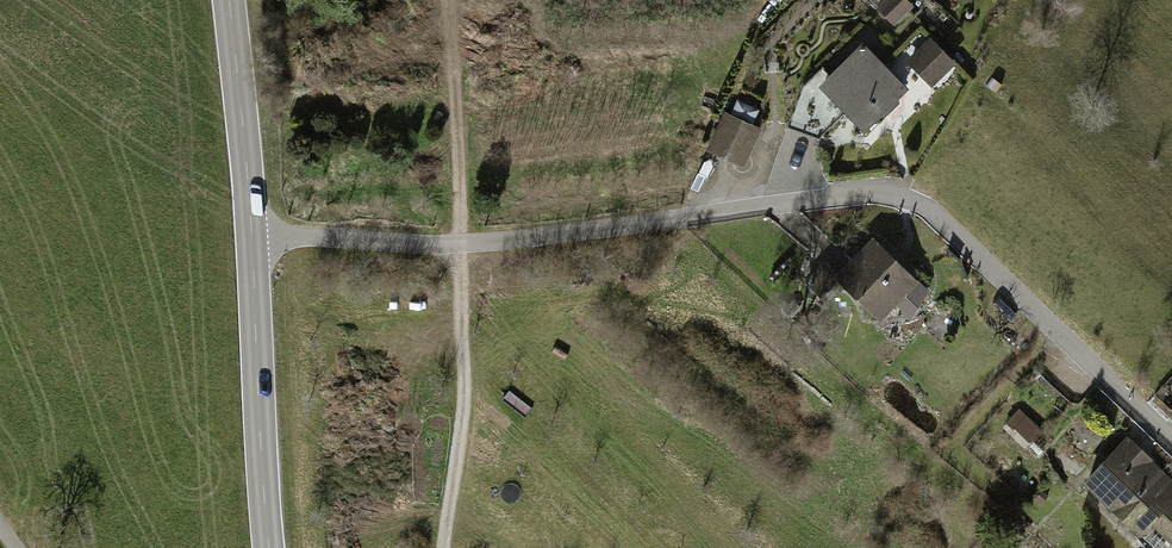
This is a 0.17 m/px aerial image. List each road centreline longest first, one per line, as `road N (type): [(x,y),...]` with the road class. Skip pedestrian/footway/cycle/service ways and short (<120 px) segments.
road 1 (residential): [(1171,441),(912,205),(886,198),(463,235),(252,240)]
road 2 (tertiary): [(268,547),(252,240)]
road 3 (tertiary): [(252,240),(228,0)]

